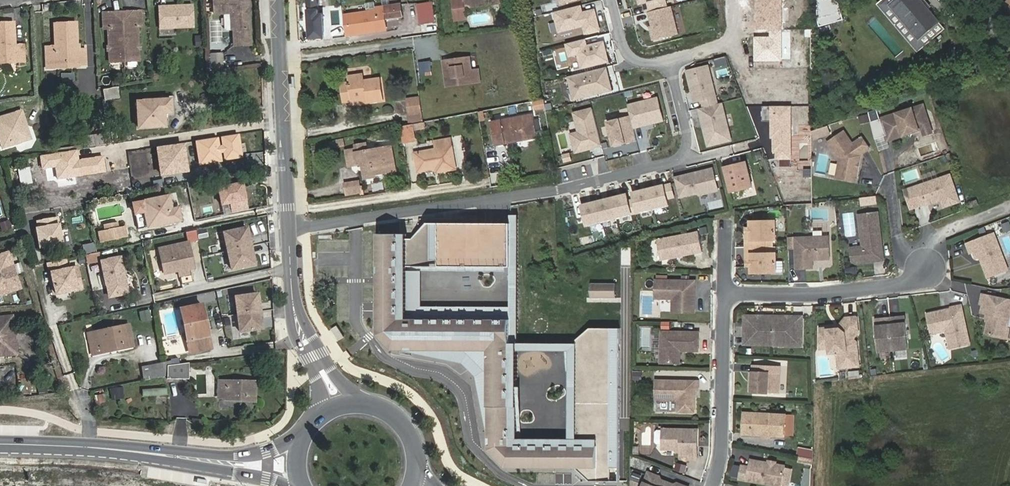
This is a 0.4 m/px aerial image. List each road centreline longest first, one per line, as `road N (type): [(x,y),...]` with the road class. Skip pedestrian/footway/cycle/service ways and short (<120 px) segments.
road 1 (residential): [(289,233),(553,194),(681,159),(689,142),(674,76),(656,63)]
road 2 (tertiary): [(289,233),(278,0)]
road 3 (residential): [(929,269),(904,285),(727,295)]
road 4 (residential): [(727,295),(727,443),(711,485)]
road 5 (primary): [(307,434),(250,456),(125,450)]
road 6 (primary): [(125,450),(288,485)]
road 7 (tertiary): [(314,356),(296,319),(289,233)]
road 8 (primary): [(0,445),(125,450)]
road 9 (residential): [(735,0),(736,42),(656,63)]

